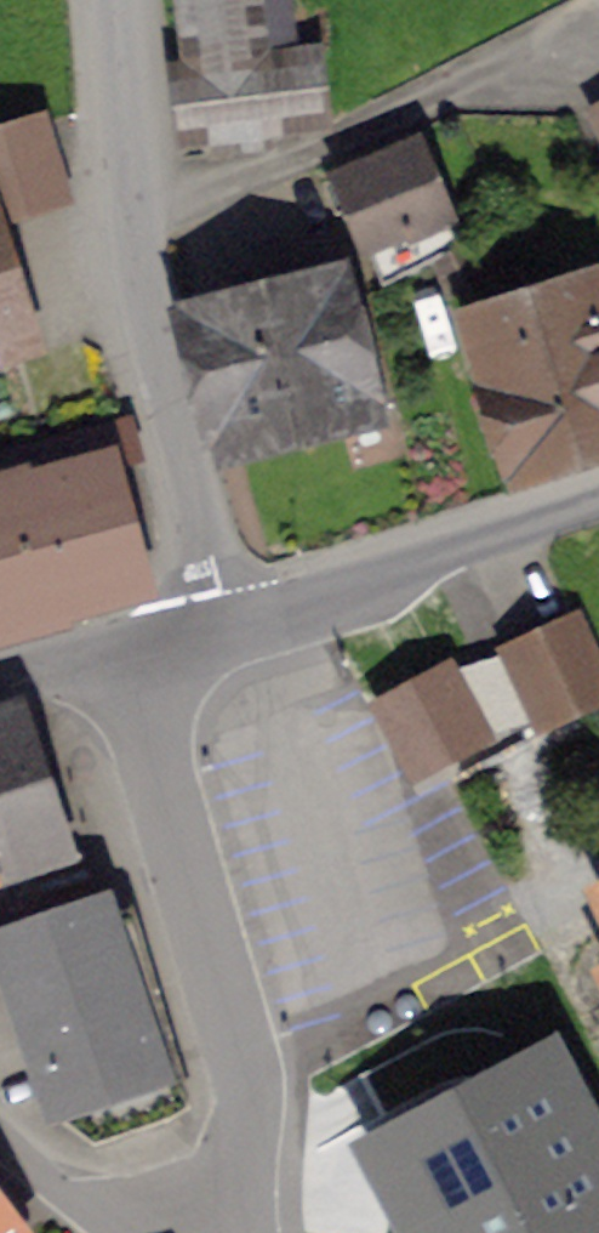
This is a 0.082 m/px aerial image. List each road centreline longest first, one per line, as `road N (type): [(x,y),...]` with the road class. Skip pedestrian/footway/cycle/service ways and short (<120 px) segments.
road 1 (unclassified): [(216,625),(145,324),(107,0)]
road 2 (residential): [(122,651),(253,1113),(217,1232)]
road 3 (residential): [(216,625),(598,504)]
road 4 (residential): [(0,1130),(51,1177),(150,1232)]
road 5 (residential): [(0,685),(122,651)]

